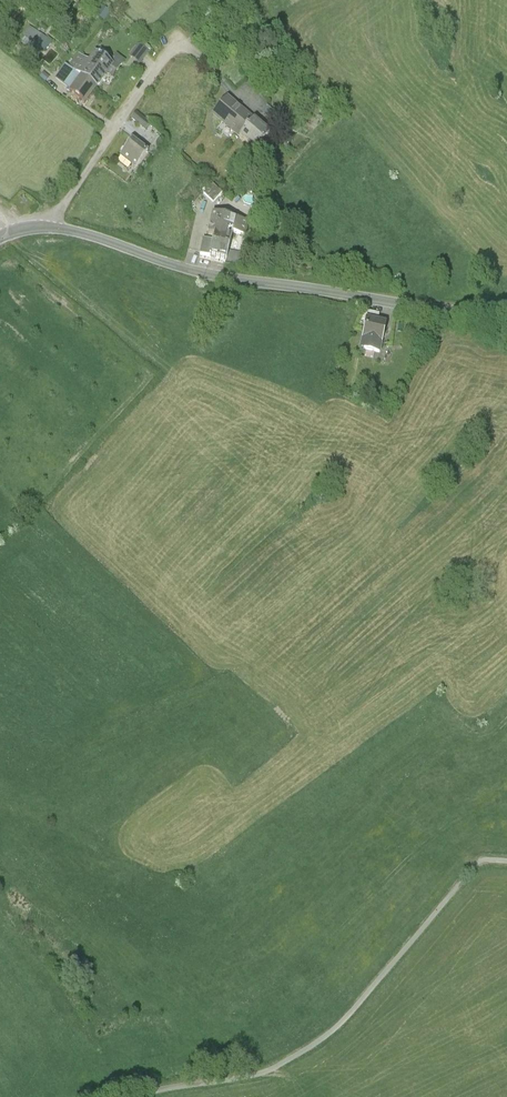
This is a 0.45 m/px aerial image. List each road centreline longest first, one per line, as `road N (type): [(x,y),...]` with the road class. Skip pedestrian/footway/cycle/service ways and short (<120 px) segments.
road 1 (tertiary): [(506,313),(231,278),(74,230),(33,226),(0,236)]
road 2 (track): [(130,1096),(272,1070),(299,1054),(346,1019),(478,863),(506,861)]

